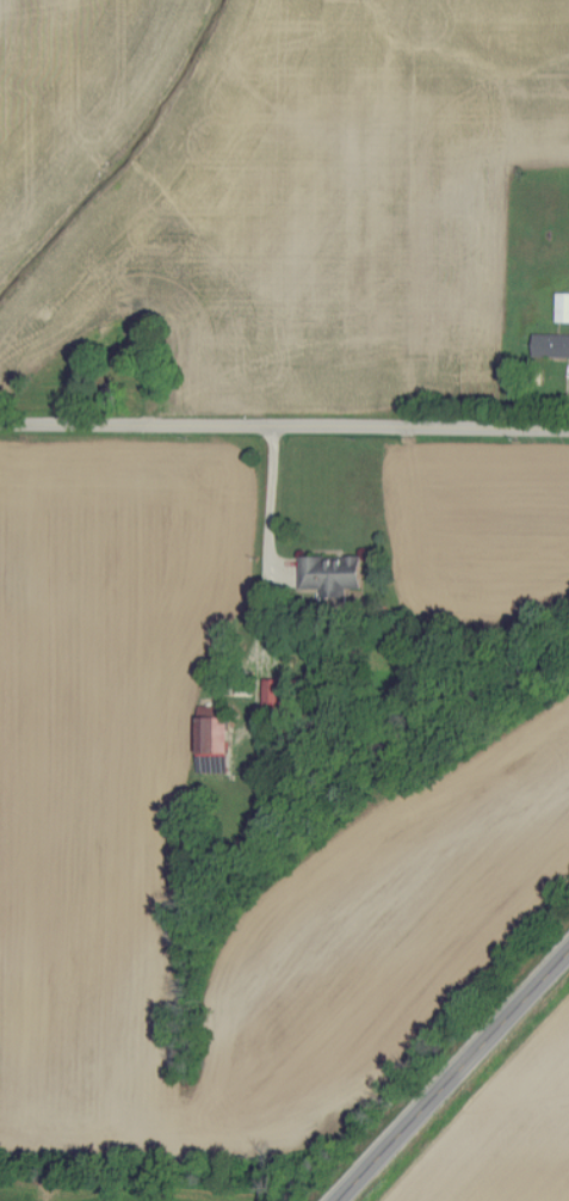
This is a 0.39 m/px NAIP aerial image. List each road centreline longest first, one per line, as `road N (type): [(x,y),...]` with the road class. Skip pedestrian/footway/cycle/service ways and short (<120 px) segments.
road 1 (residential): [(568,432),(0,424)]
road 2 (secondary): [(333,1200),(568,949)]

